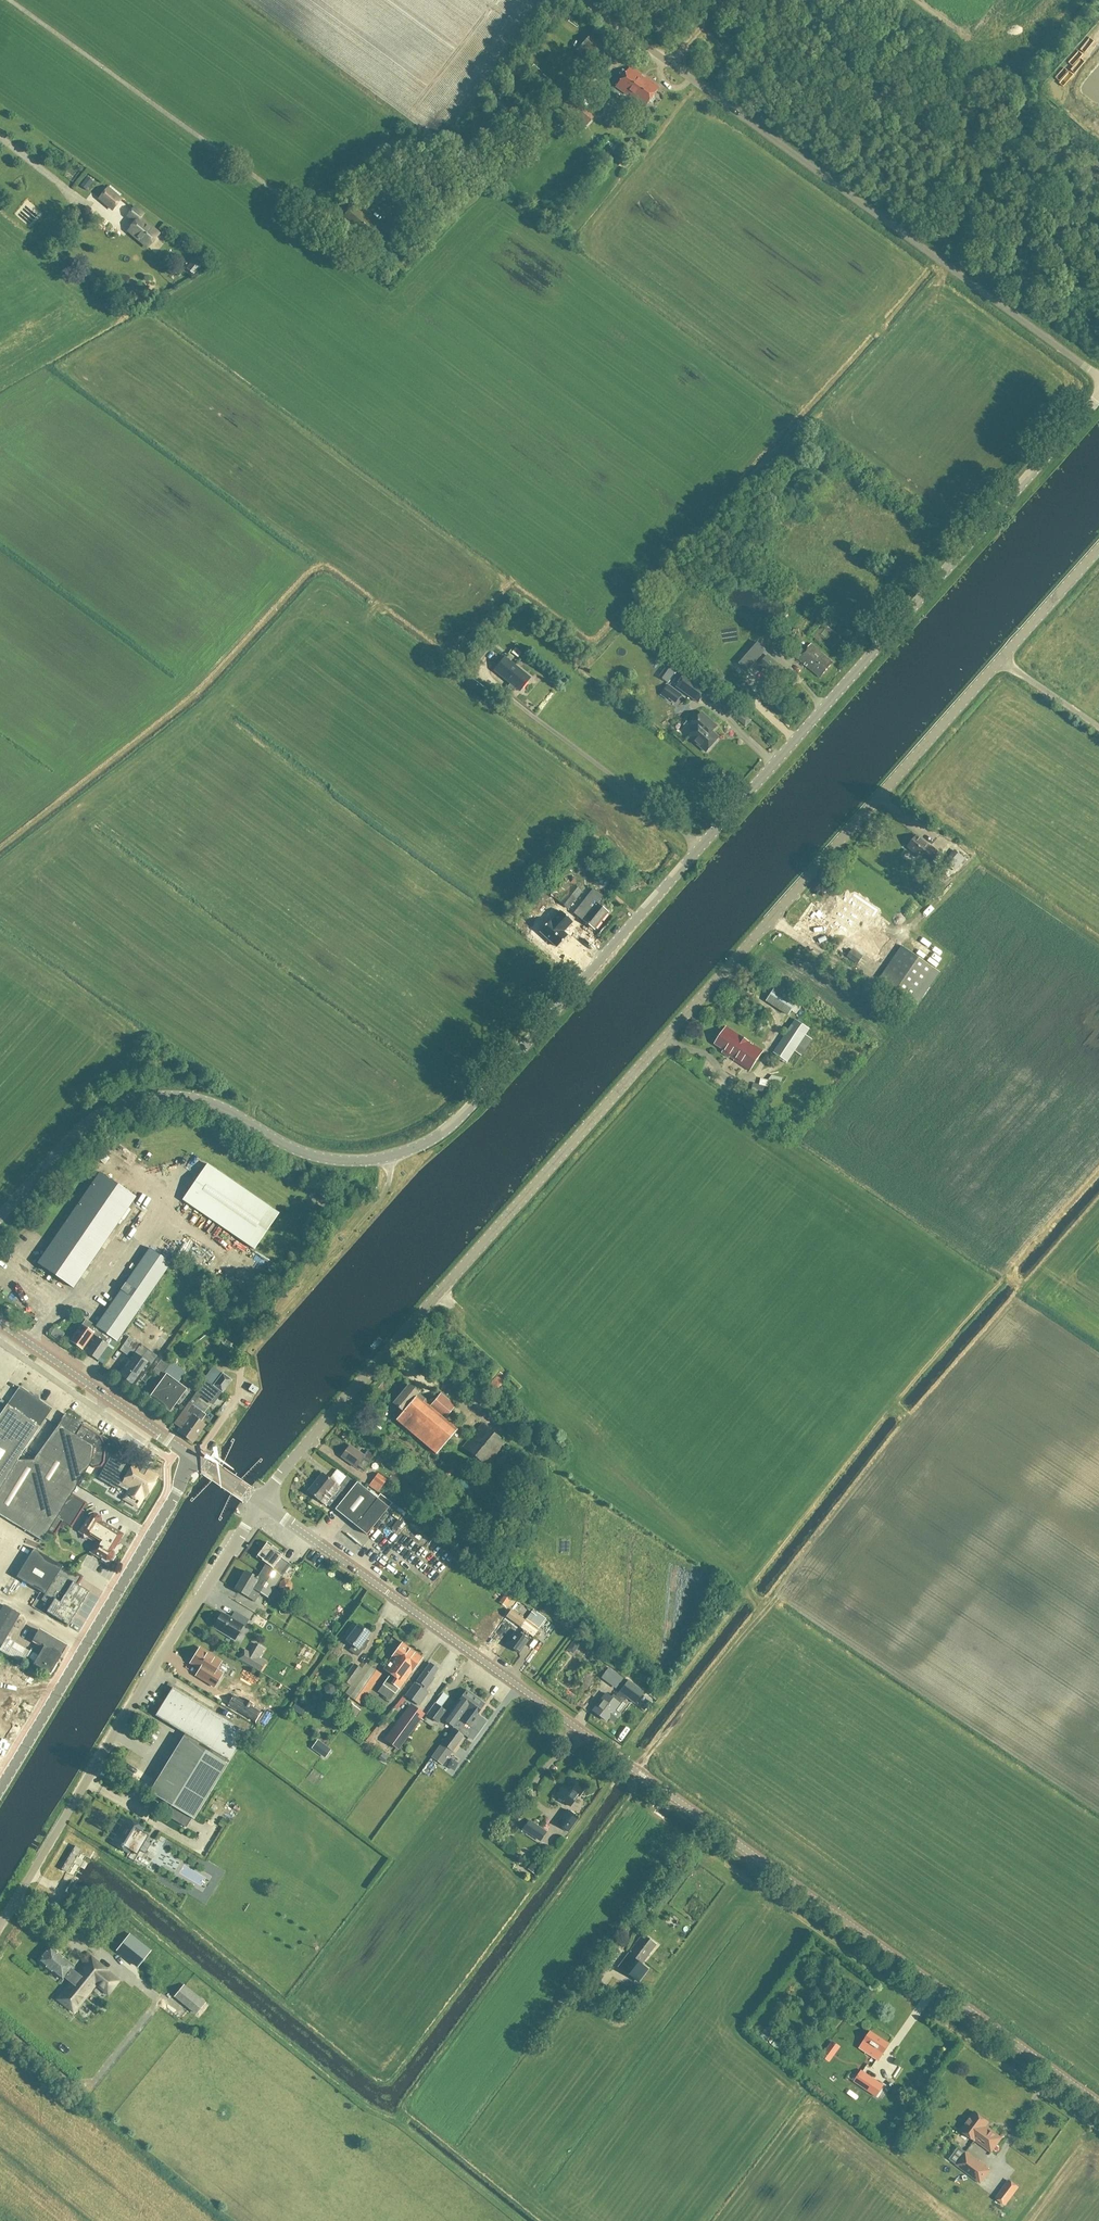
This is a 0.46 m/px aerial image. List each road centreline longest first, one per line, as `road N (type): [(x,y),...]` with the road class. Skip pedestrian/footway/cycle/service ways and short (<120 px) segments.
road 1 (unclassified): [(0,1224),(102,1119),(140,1108),(181,1108),(352,1163),(420,1150),(478,1103),(623,948),(1098,398)]
road 2 (tertiary): [(260,1503),(1098,550)]
road 3 (tertiary): [(1098,2113),(947,2014),(625,1761),(260,1503)]
road 4 (unclassified): [(1098,375),(580,0)]
road 5 (unclassified): [(0,1925),(260,1503)]
road 6 (tertiary): [(0,1787),(194,1458)]
road 7 (unclassified): [(290,200),(9,0)]
road 8 (track): [(242,1363),(388,1188),(391,1159)]
road 9 (tertiary): [(194,1458),(0,1324)]

